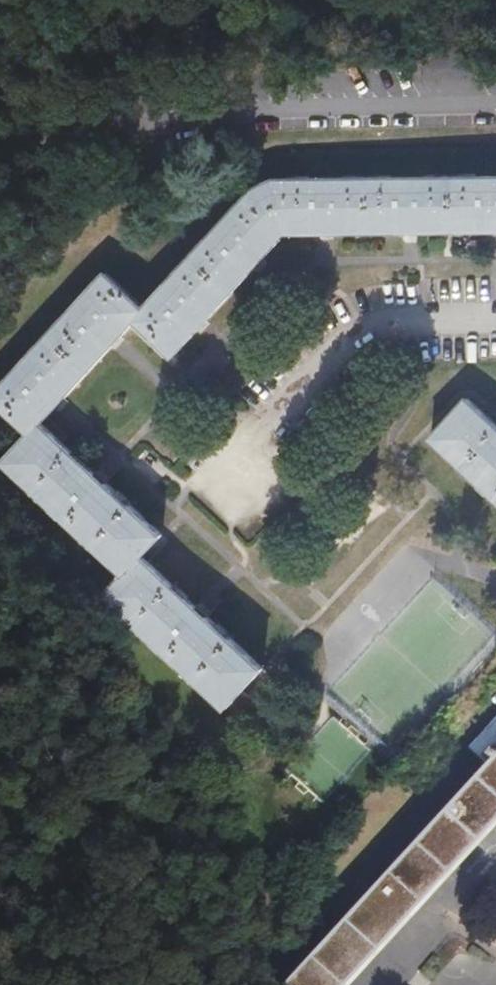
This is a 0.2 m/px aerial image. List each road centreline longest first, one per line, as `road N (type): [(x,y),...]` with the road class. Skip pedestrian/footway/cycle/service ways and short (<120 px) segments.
road 1 (residential): [(495,320),(369,322),(205,474)]

